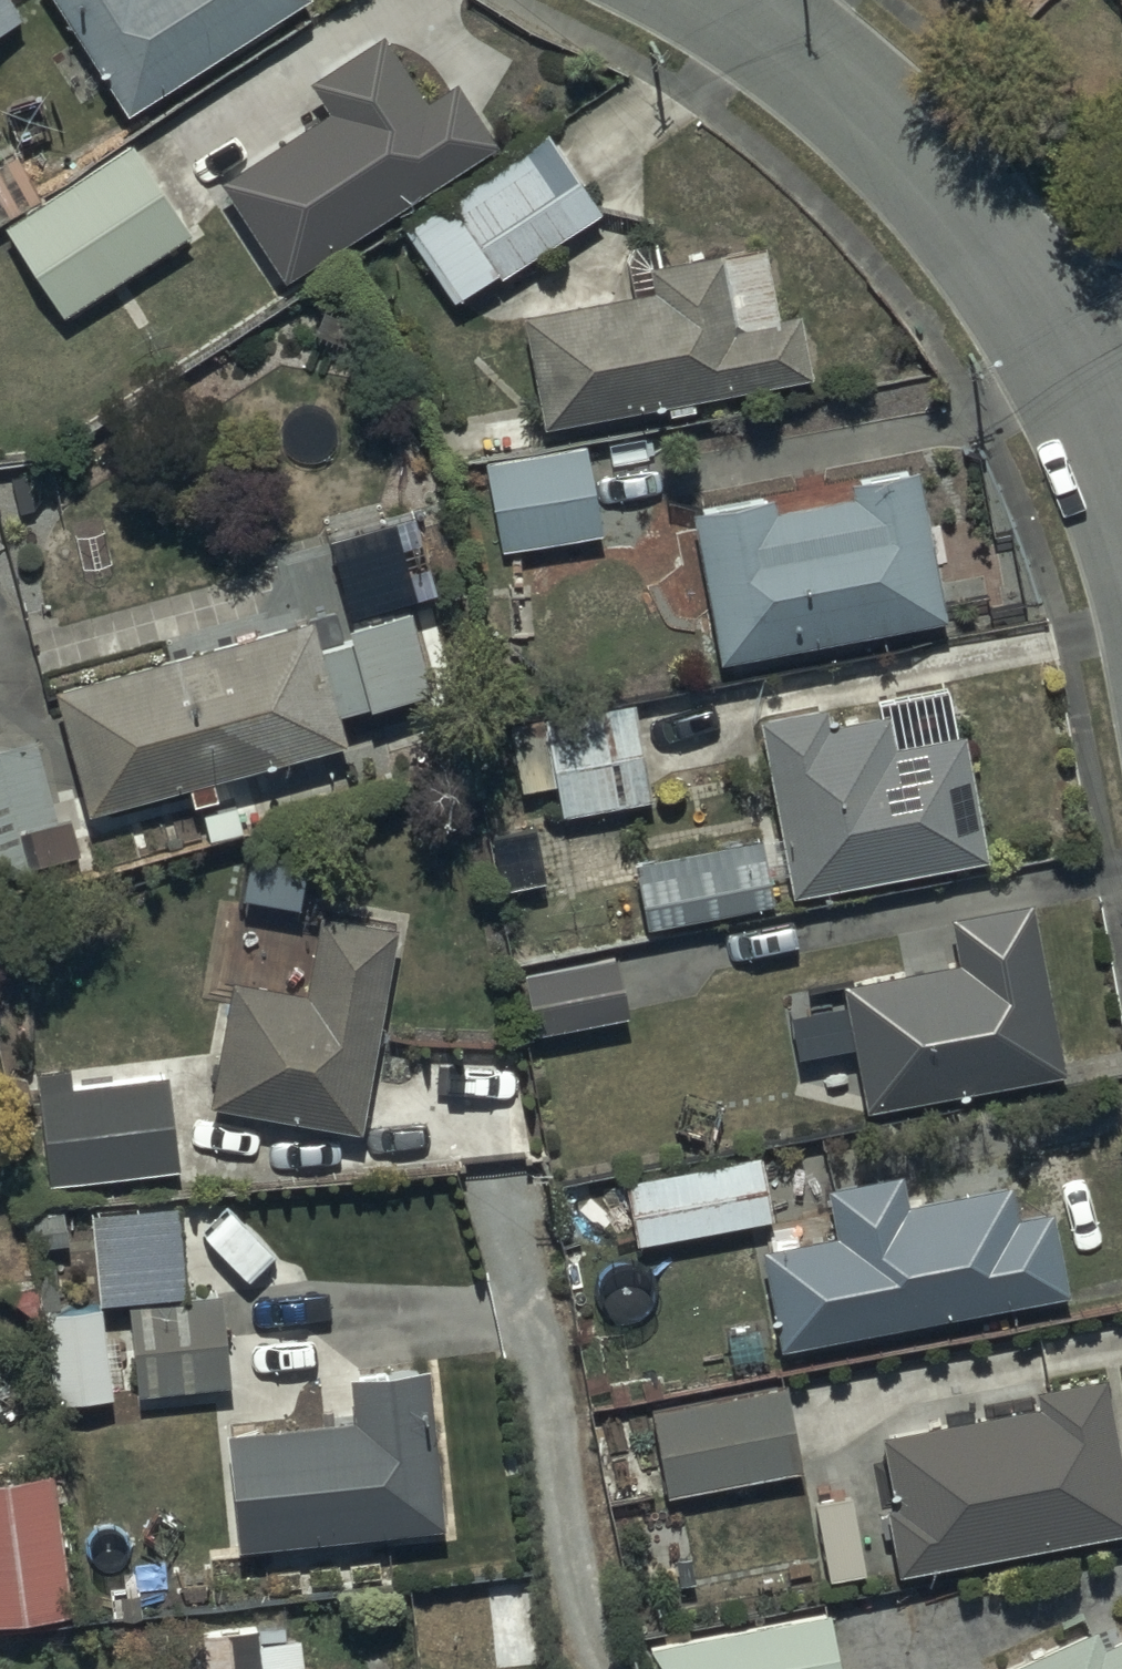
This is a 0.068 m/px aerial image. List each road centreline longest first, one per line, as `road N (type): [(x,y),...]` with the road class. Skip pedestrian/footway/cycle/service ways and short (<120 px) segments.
road 1 (residential): [(1091,361),(976,220),(841,87),(717,0)]
road 2 (residential): [(1121,479),(1091,361)]

